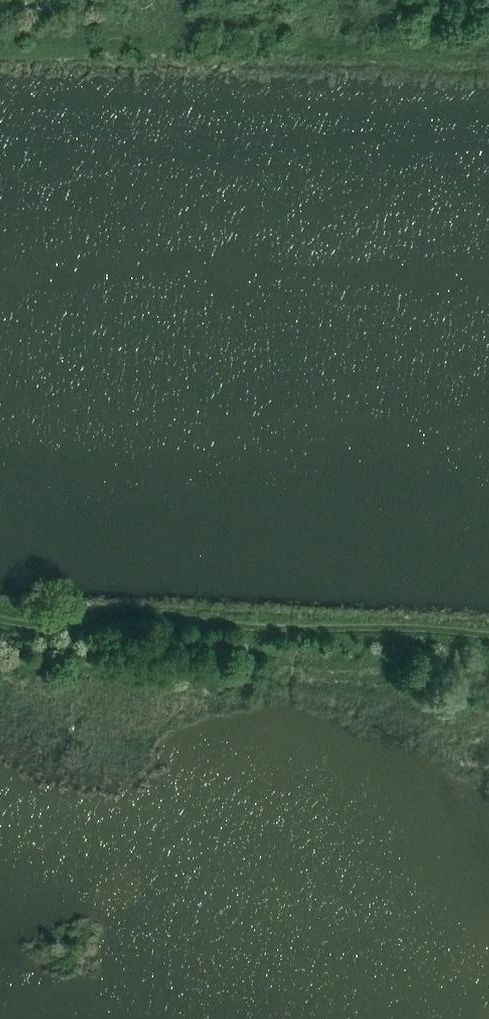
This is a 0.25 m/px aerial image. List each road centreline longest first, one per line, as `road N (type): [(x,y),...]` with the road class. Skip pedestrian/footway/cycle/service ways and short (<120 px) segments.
road 1 (track): [(0,618),(488,640)]

